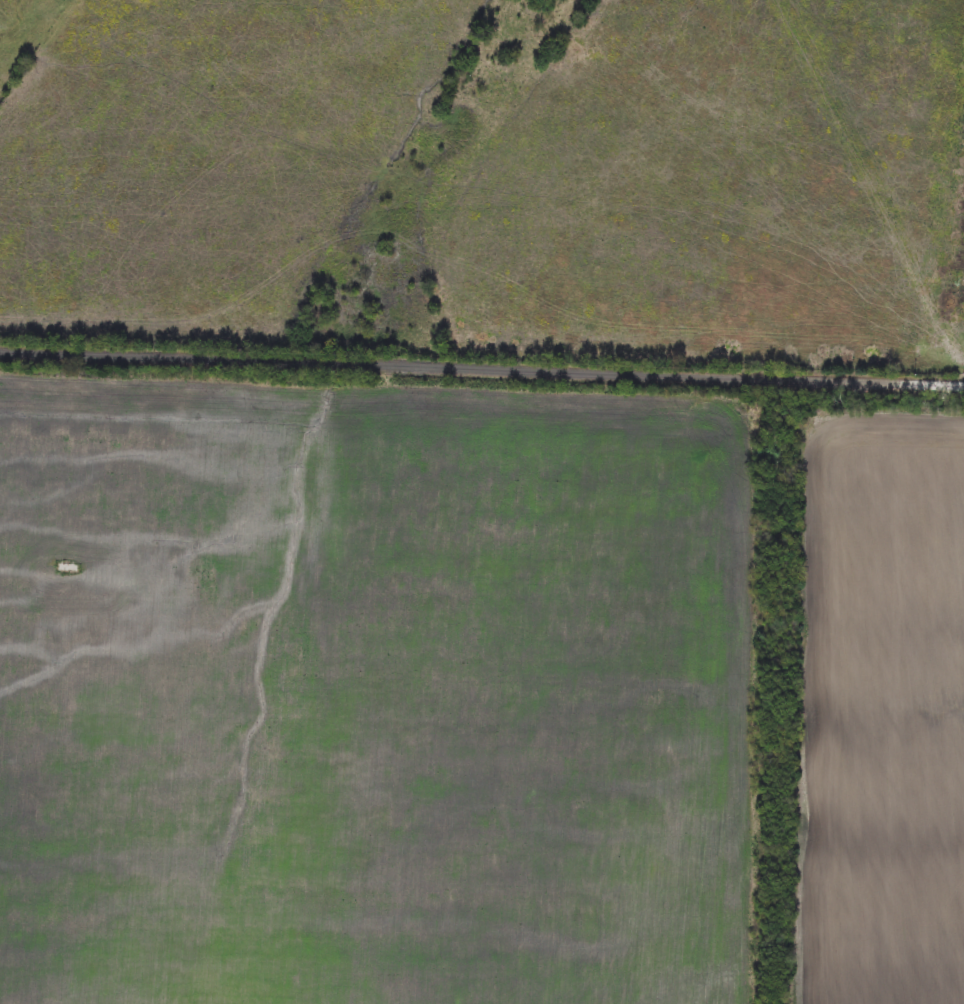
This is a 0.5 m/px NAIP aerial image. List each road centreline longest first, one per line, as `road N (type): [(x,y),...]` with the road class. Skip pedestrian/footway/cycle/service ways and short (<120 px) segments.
road 1 (track): [(0,349),(963,382)]

